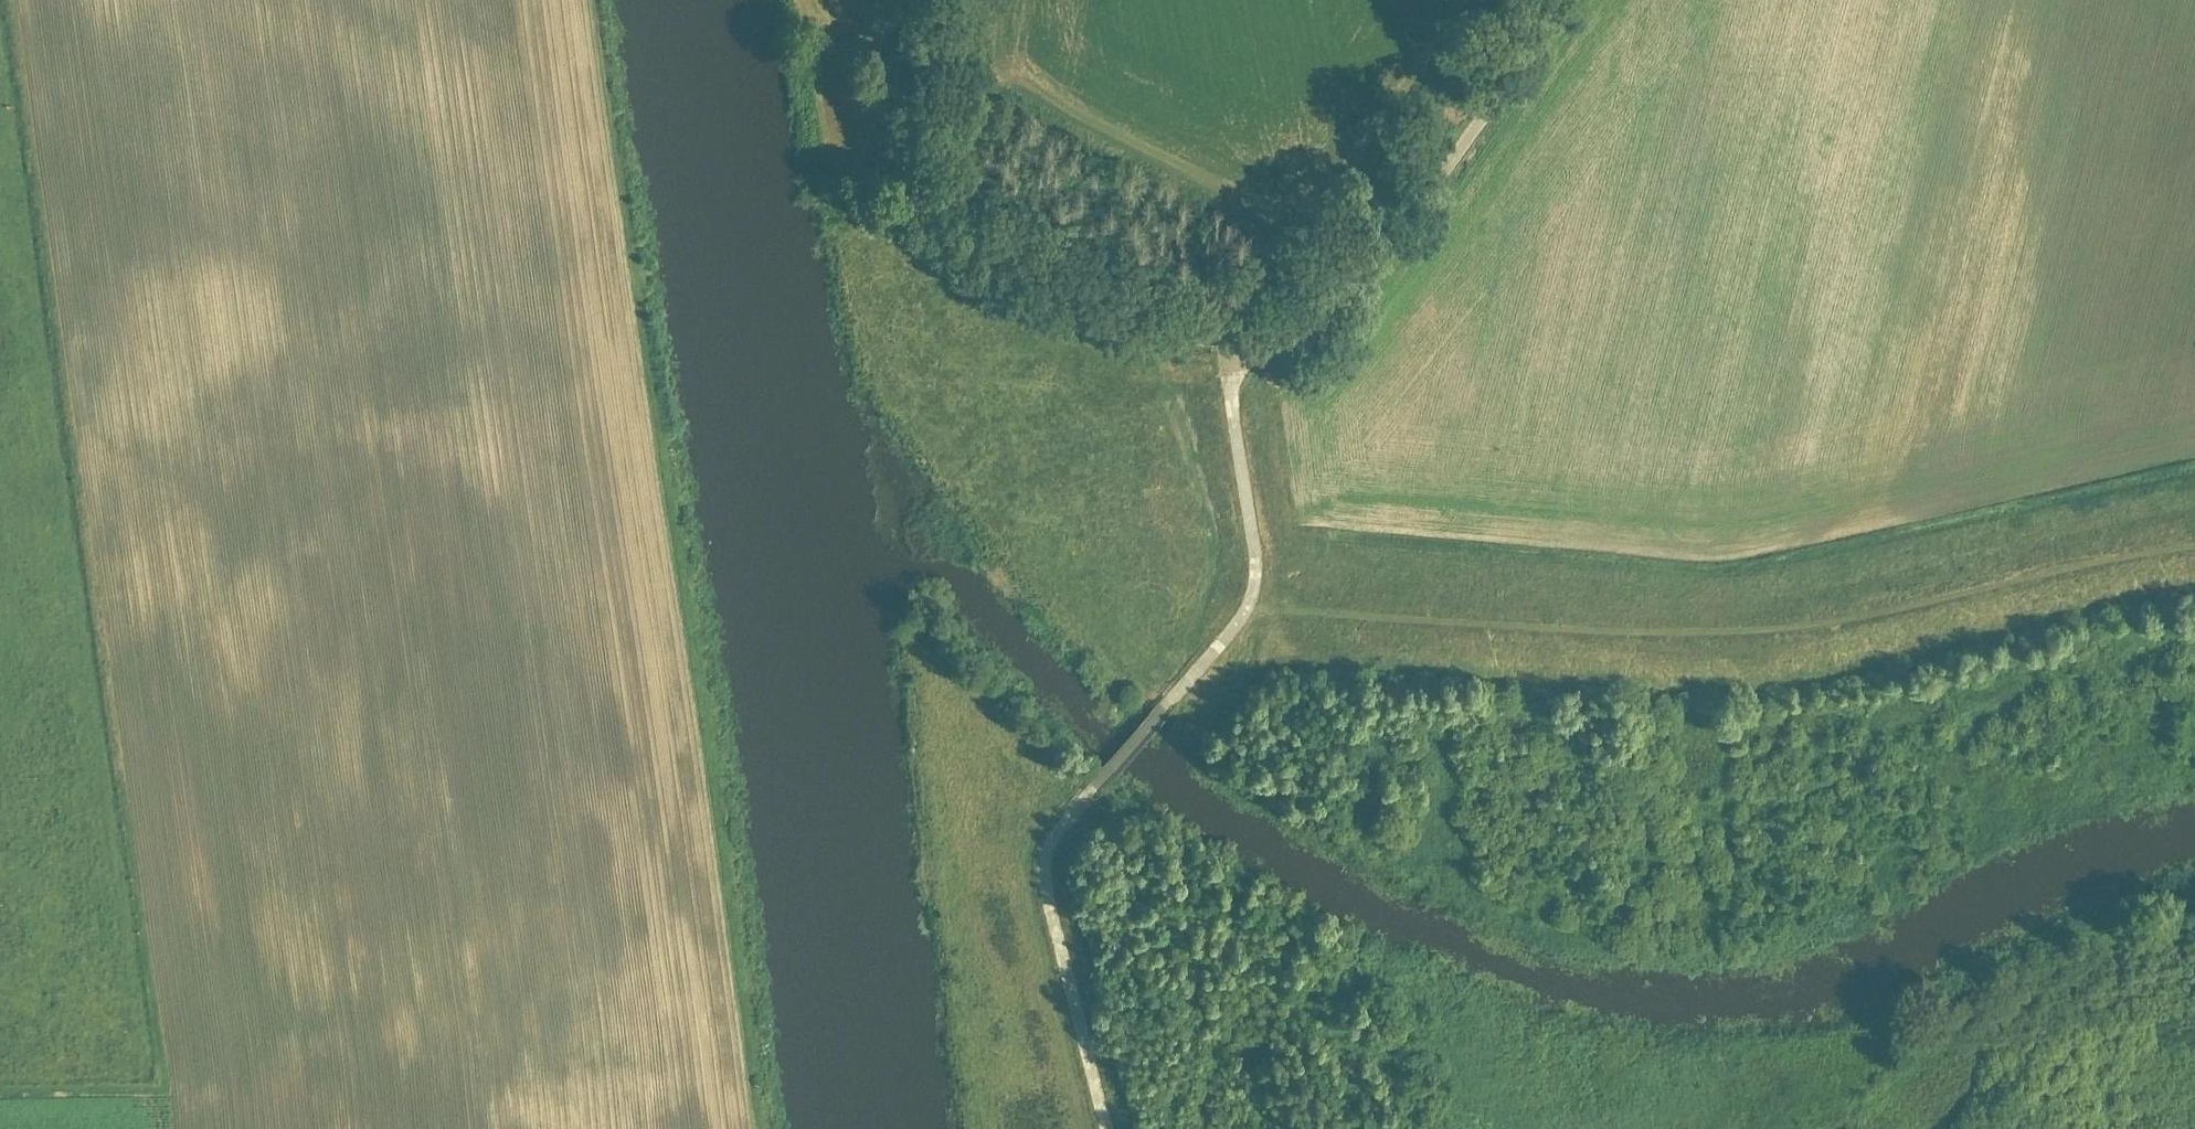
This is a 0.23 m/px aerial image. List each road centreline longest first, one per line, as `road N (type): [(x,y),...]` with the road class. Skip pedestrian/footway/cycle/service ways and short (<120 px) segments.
road 1 (track): [(891,0),(893,81),(936,205),(966,242),(1012,276),(1104,322),(1236,344)]
road 2 (unclassified): [(1236,344),(1296,334),(1406,226),(1567,0)]

